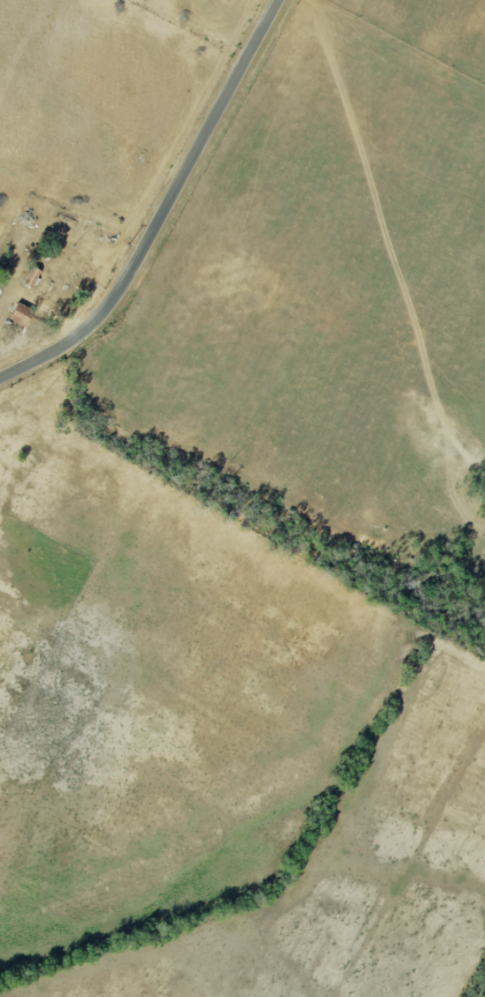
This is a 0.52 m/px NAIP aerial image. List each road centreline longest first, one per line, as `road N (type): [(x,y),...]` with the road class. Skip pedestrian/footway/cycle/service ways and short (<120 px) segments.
road 1 (residential): [(0,377),(86,331),(119,292),(281,0)]

